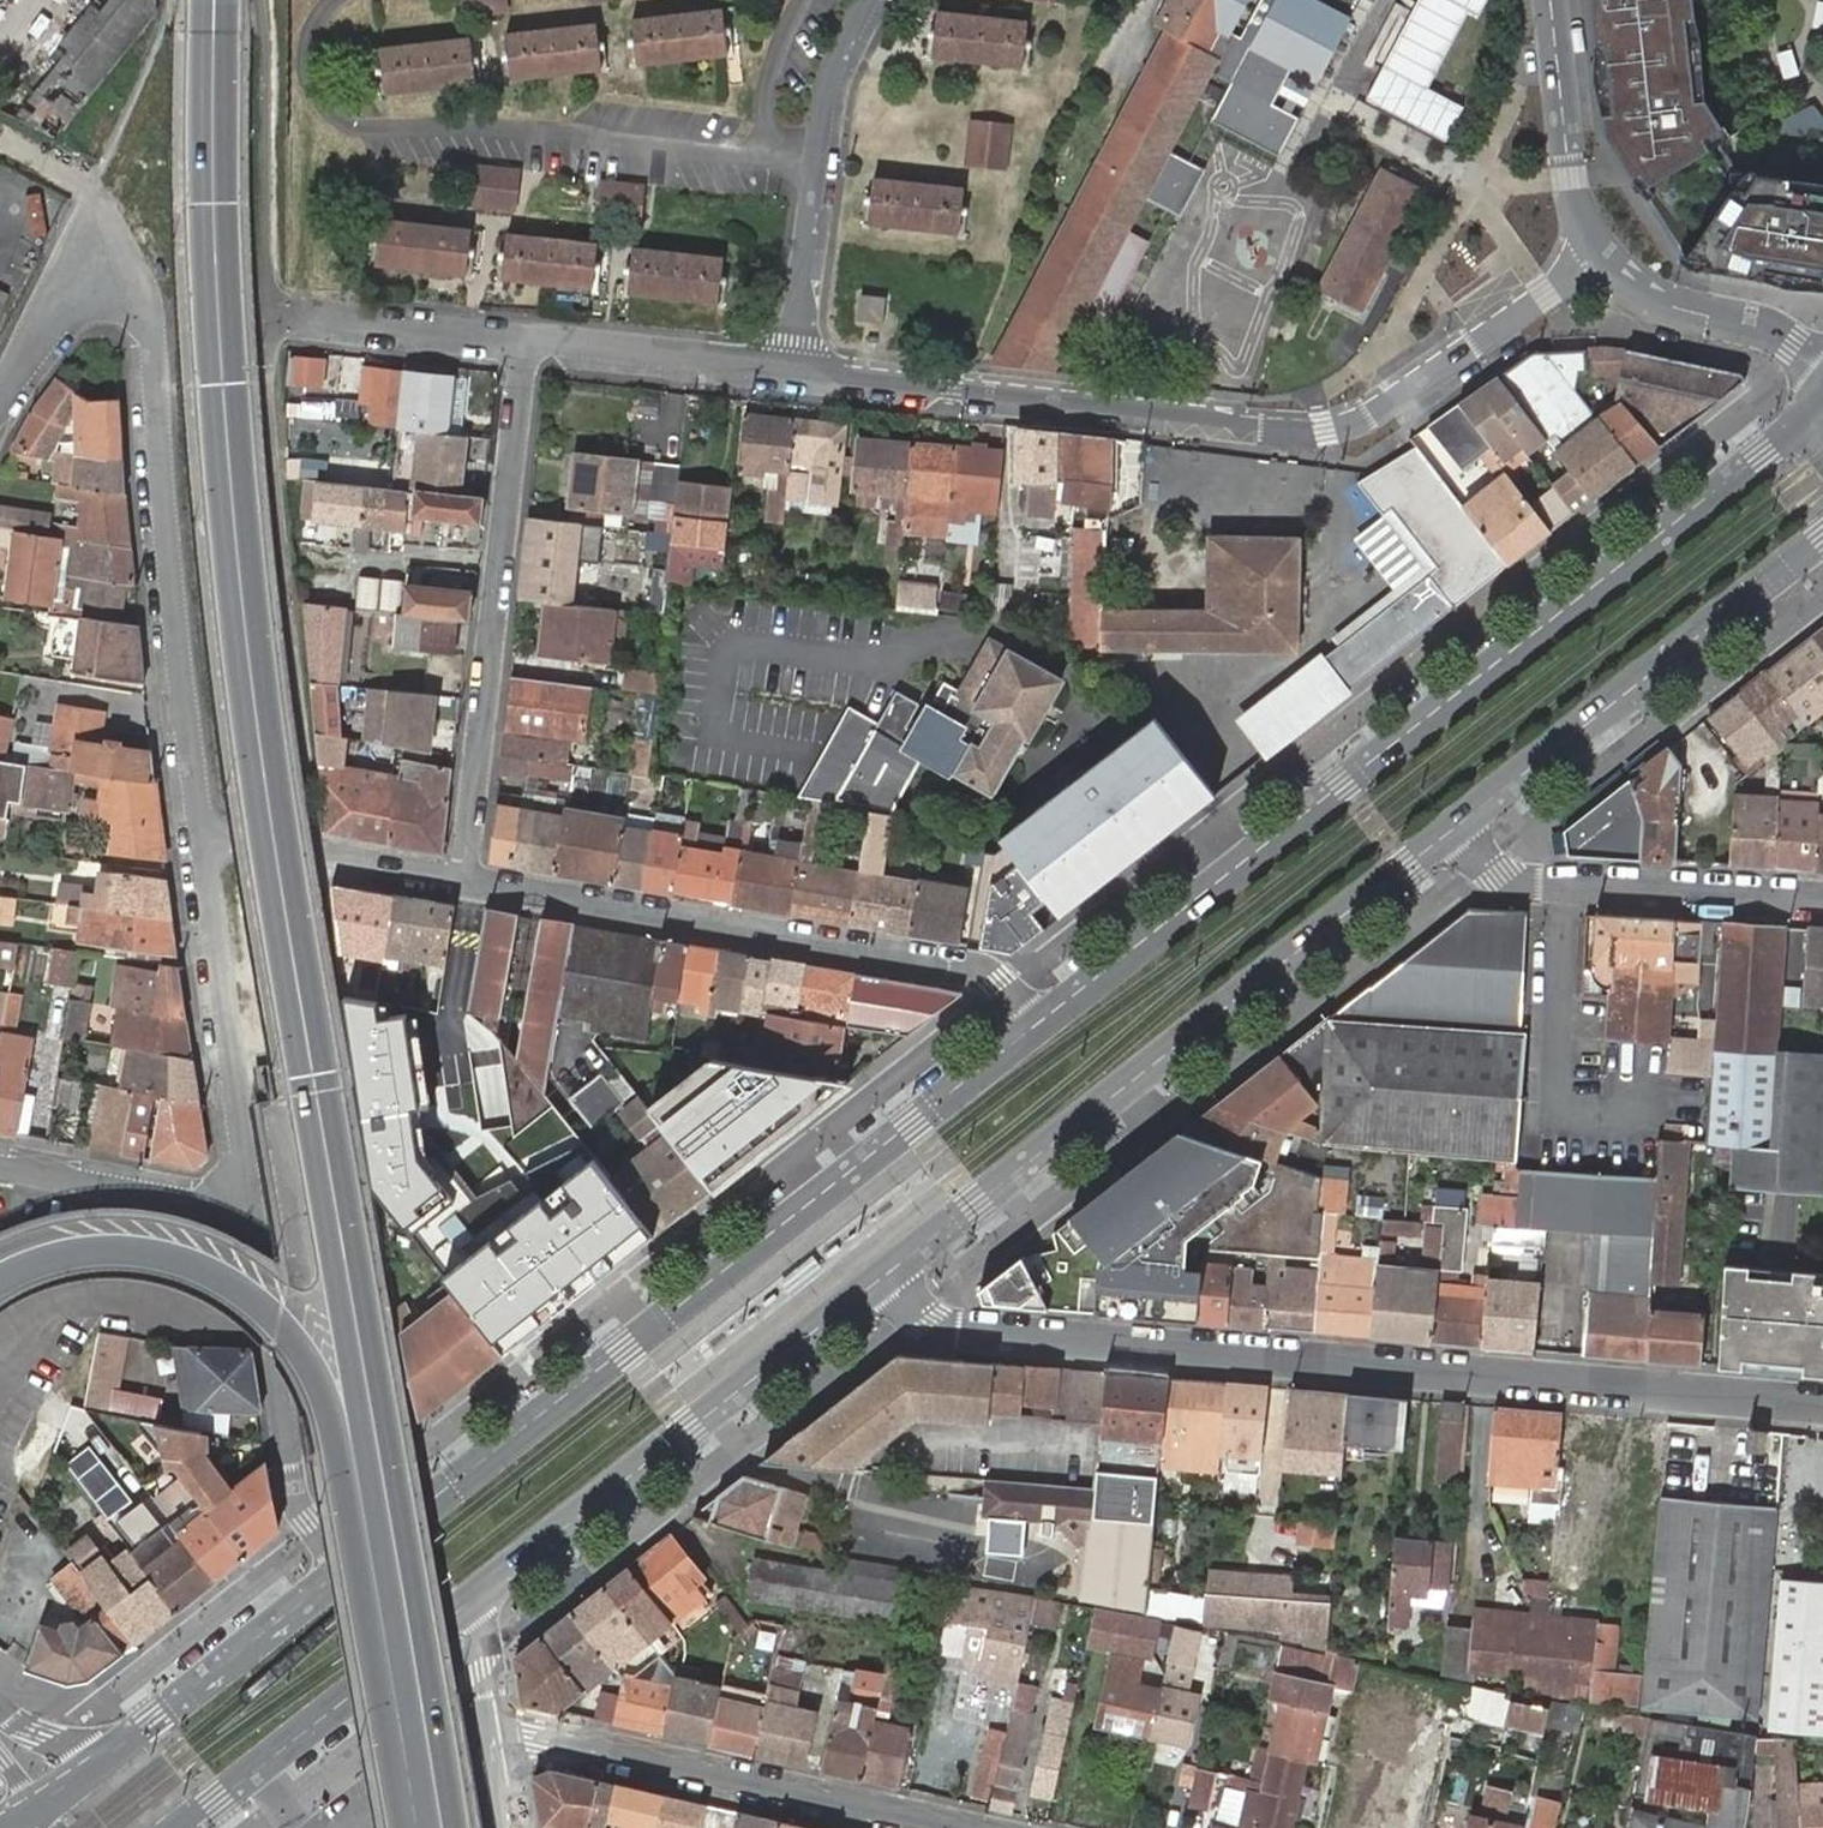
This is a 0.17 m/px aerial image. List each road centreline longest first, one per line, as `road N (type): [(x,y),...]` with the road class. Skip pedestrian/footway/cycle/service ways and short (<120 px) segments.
road 1 (secondary): [(429,1764),(252,671),(215,203),(214,0)]
road 2 (primary): [(1822,395),(1761,454),(1037,1024)]
road 3 (residential): [(1822,1406),(960,1332),(930,1319),(886,1274)]
road 4 (residential): [(791,367),(1328,430),(1371,415),(1601,257)]
road 5 (primary): [(1037,1024),(369,1550)]
road 6 (primary): [(0,1274),(75,1250),(166,1252),(249,1290),(303,1346),(334,1422),(406,1827)]
road 7 (primary): [(886,1274),(1454,827)]
road 8 (residential): [(461,881),(987,975),(1037,1024)]
road 9 (residential): [(101,279),(137,288),(146,309),(203,843)]
road 10 (residential): [(461,881),(526,337)]
road 11 (primary): [(492,1583),(886,1274)]
road 12 (primary): [(1454,827),(1822,538)]
road 13 (residential): [(952,1827),(538,1735),(497,1735)]
road 14 (residential): [(369,1550),(325,1538),(300,1513),(245,1202)]
road 15 (residential): [(1822,903),(1511,881),(1493,873),(1454,827)]
road 16 (residential): [(866,0),(835,68),(816,154),(791,367)]
road 17 (residential): [(203,843),(245,1202)]
road 18 (secondary): [(179,1827),(445,1620)]
road 19 (primary): [(369,1550),(134,1737)]
road 20 (residential): [(526,337),(791,367)]
road 21 (residential): [(1601,257),(1571,179),(1551,0)]
road 22 (residential): [(1601,257),(1667,304),(1758,327),(1822,371)]
road 23 (residential): [(245,1202),(205,1204),(0,1166)]
road 24 (residential): [(306,317),(526,337)]
road 25 (residential): [(101,279),(79,288),(43,328),(0,396)]
road 26 (unclassified): [(491,1769),(474,1740),(445,1620)]
road 27 (primary): [(497,1735),(482,1613),(492,1583)]
road 28 (primary): [(134,1737),(86,1746),(59,1741),(0,1711)]
road 29 (residential): [(322,859),(461,881)]
road 30 (secondary): [(134,1737),(36,1812)]
road 31 (residential): [(322,859),(203,843)]

